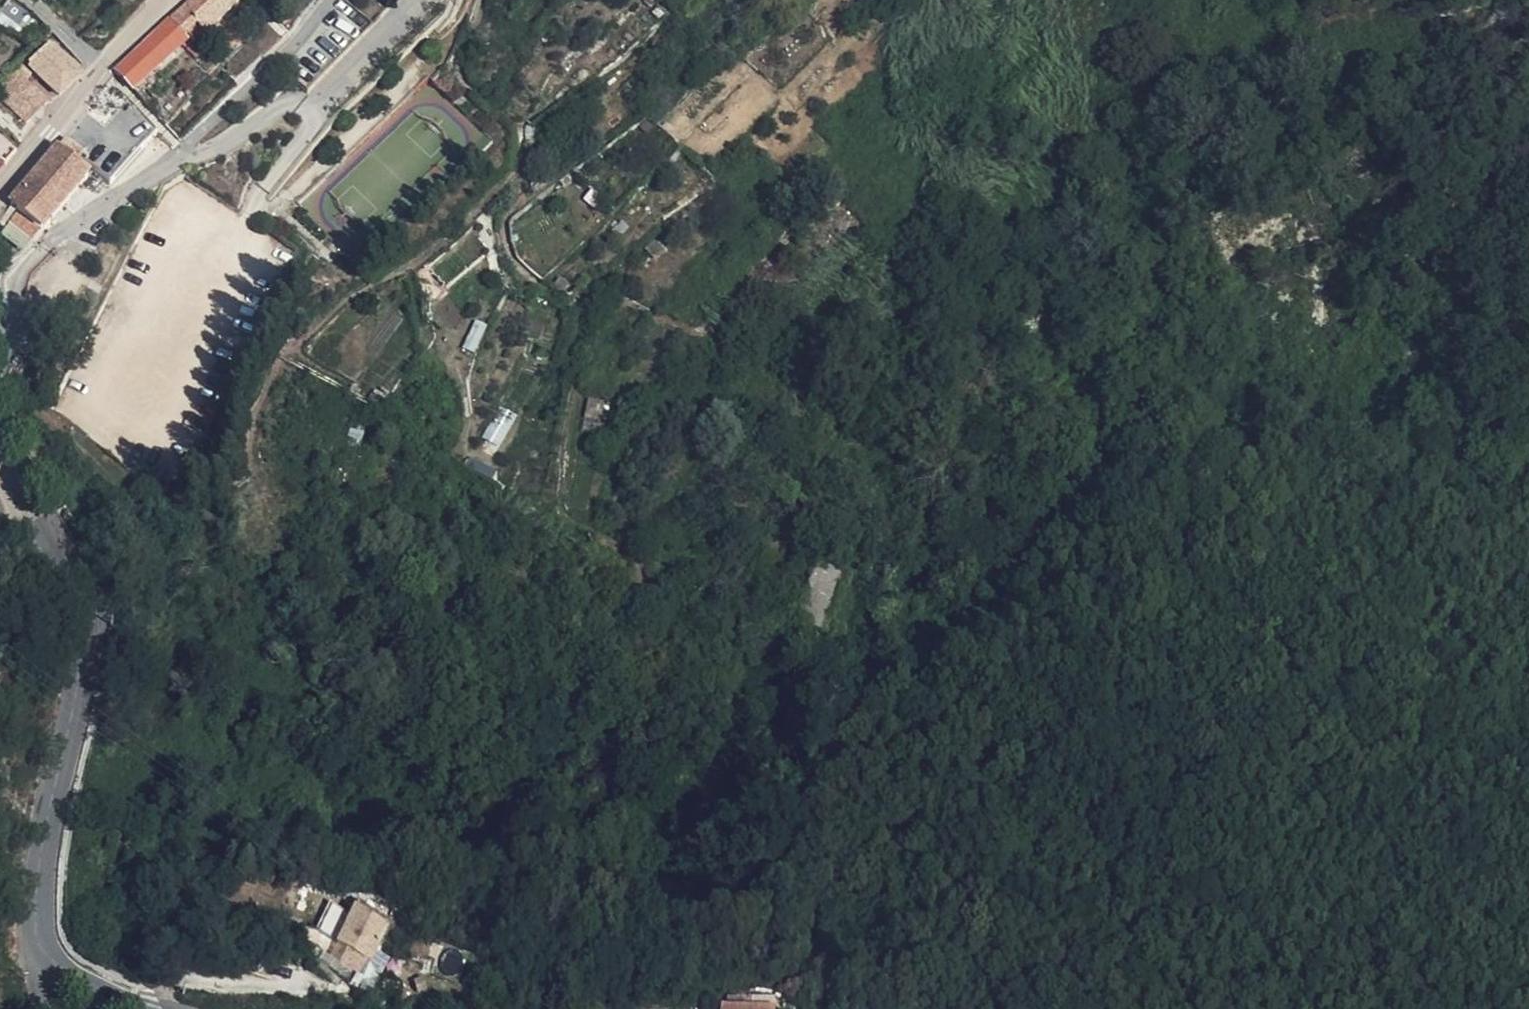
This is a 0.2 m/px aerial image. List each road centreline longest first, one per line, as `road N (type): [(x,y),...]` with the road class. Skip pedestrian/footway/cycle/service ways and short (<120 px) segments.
road 1 (secondary): [(148,1008),(69,970),(41,934),(41,860),(78,708),(86,605),(0,450)]
road 2 (unclassified): [(0,369),(19,332),(22,274),(91,210),(233,141),(280,107),(305,101),(323,113)]
road 3 (secondary): [(0,197),(110,69)]
road 4 (unclassified): [(323,113),(431,0)]

